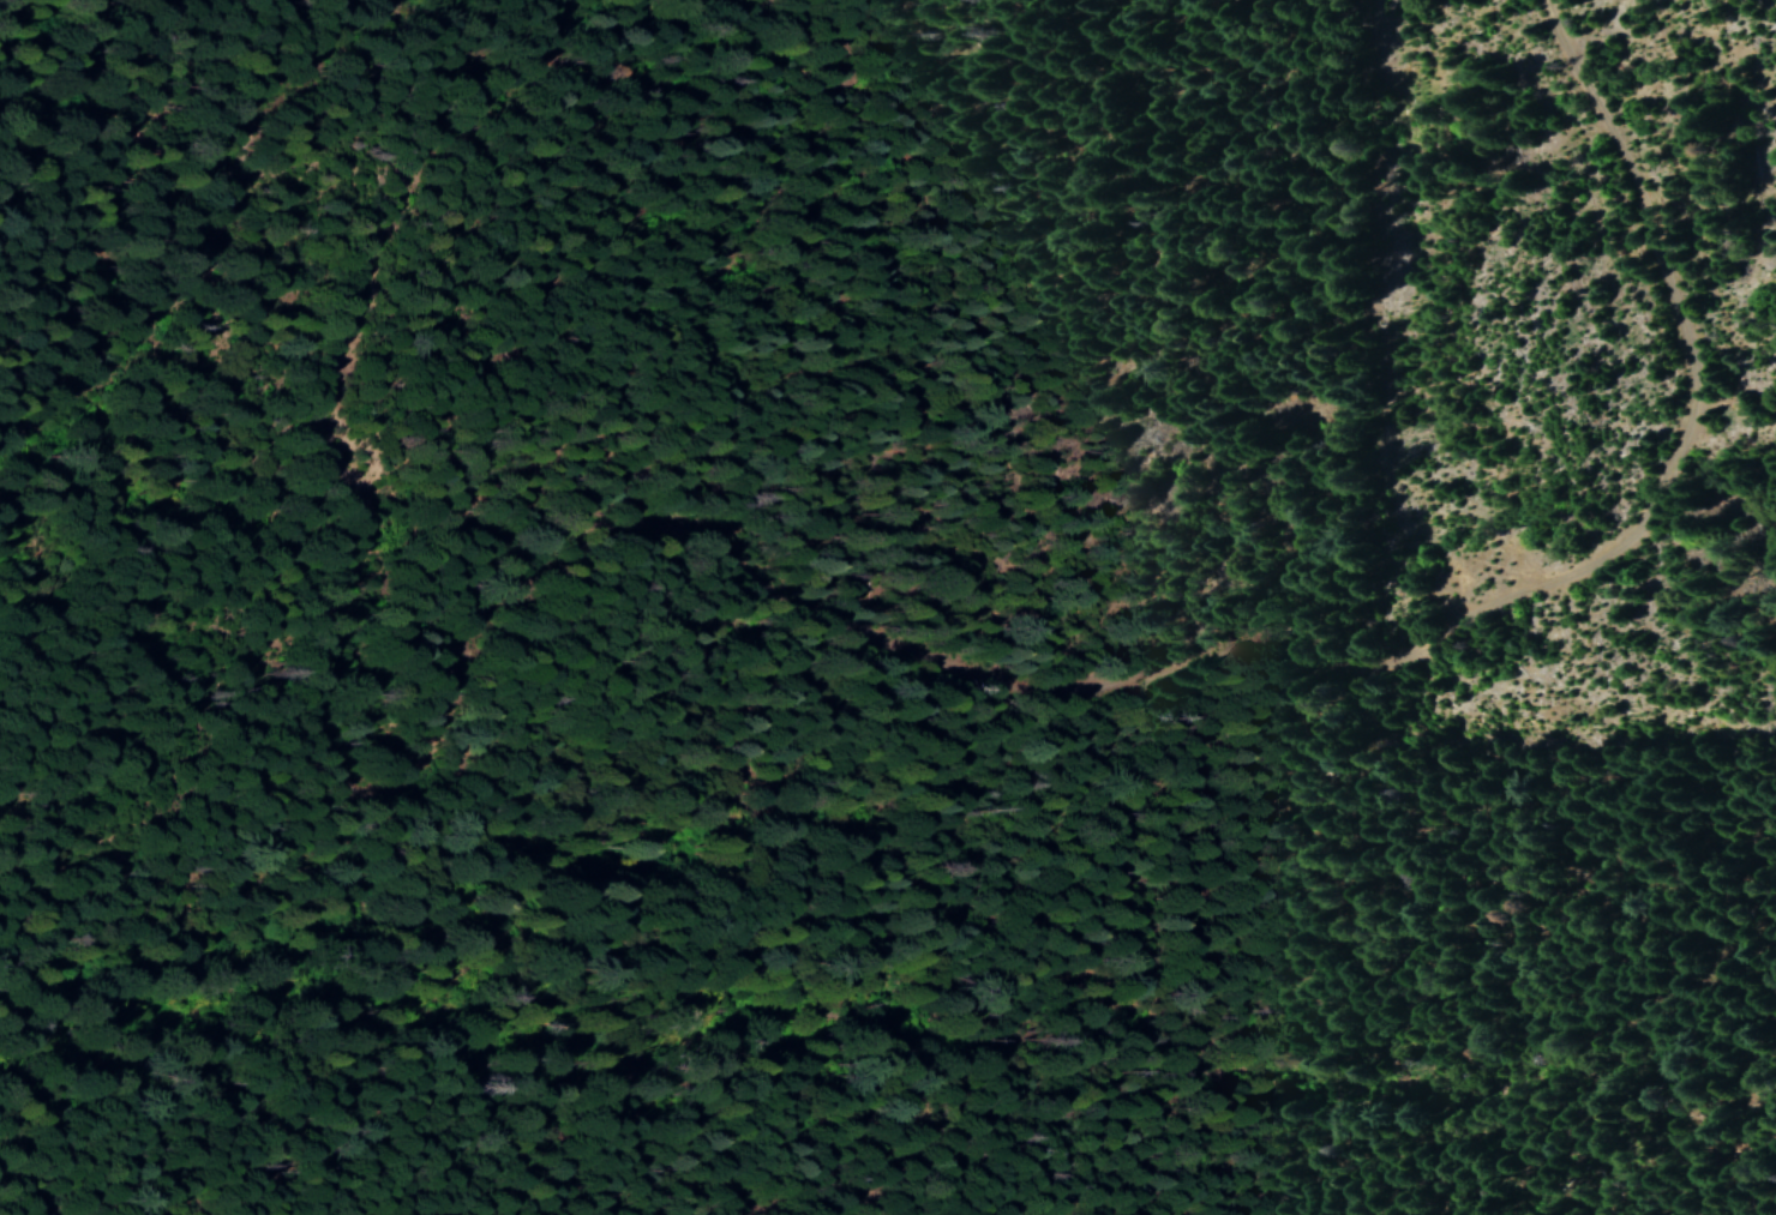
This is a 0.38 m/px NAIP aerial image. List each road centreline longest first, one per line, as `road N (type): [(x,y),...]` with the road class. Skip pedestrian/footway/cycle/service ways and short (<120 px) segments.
road 1 (track): [(1546,0),(1640,192),(1697,379),(1664,503),(1620,552),(1480,610),(1386,674),(1325,675),(1248,636),(1124,688),(1072,696),(964,670),(846,626),(696,521),(661,509),(622,511),(587,530),(504,615),(480,654),(432,776),(404,792),(374,788),(346,760),(338,644),(347,607),(384,530),(374,497),(324,443),(336,361),(409,192),(552,64),(600,0)]
road 2 (track): [(416,0),(310,76),(256,96),(246,108),(247,248),(232,307),(0,469)]

